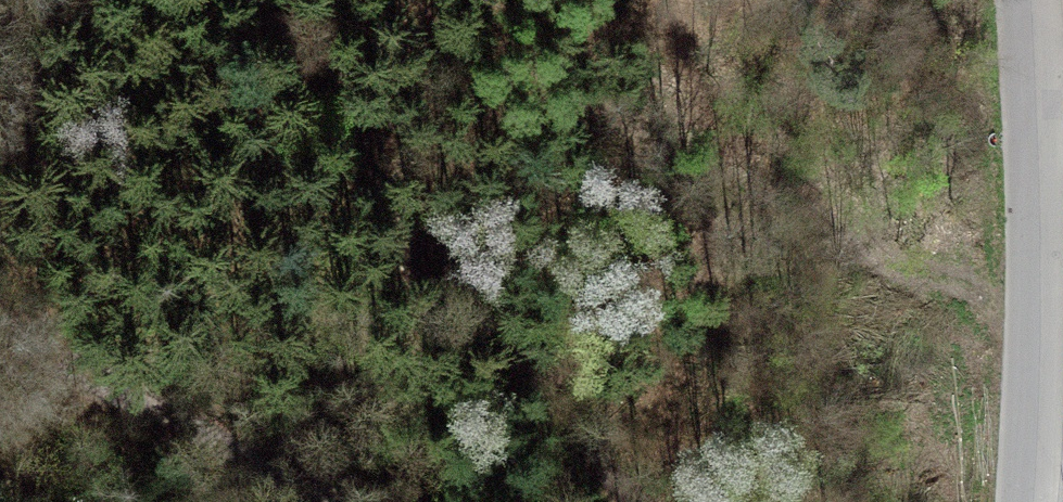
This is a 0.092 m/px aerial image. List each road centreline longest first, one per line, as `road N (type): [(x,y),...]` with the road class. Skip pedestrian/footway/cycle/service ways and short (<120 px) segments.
road 1 (track): [(645,501),(260,0)]
road 2 (unclassified): [(1028,0),(1038,289),(1027,501)]
road 3 (track): [(0,327),(310,501)]

